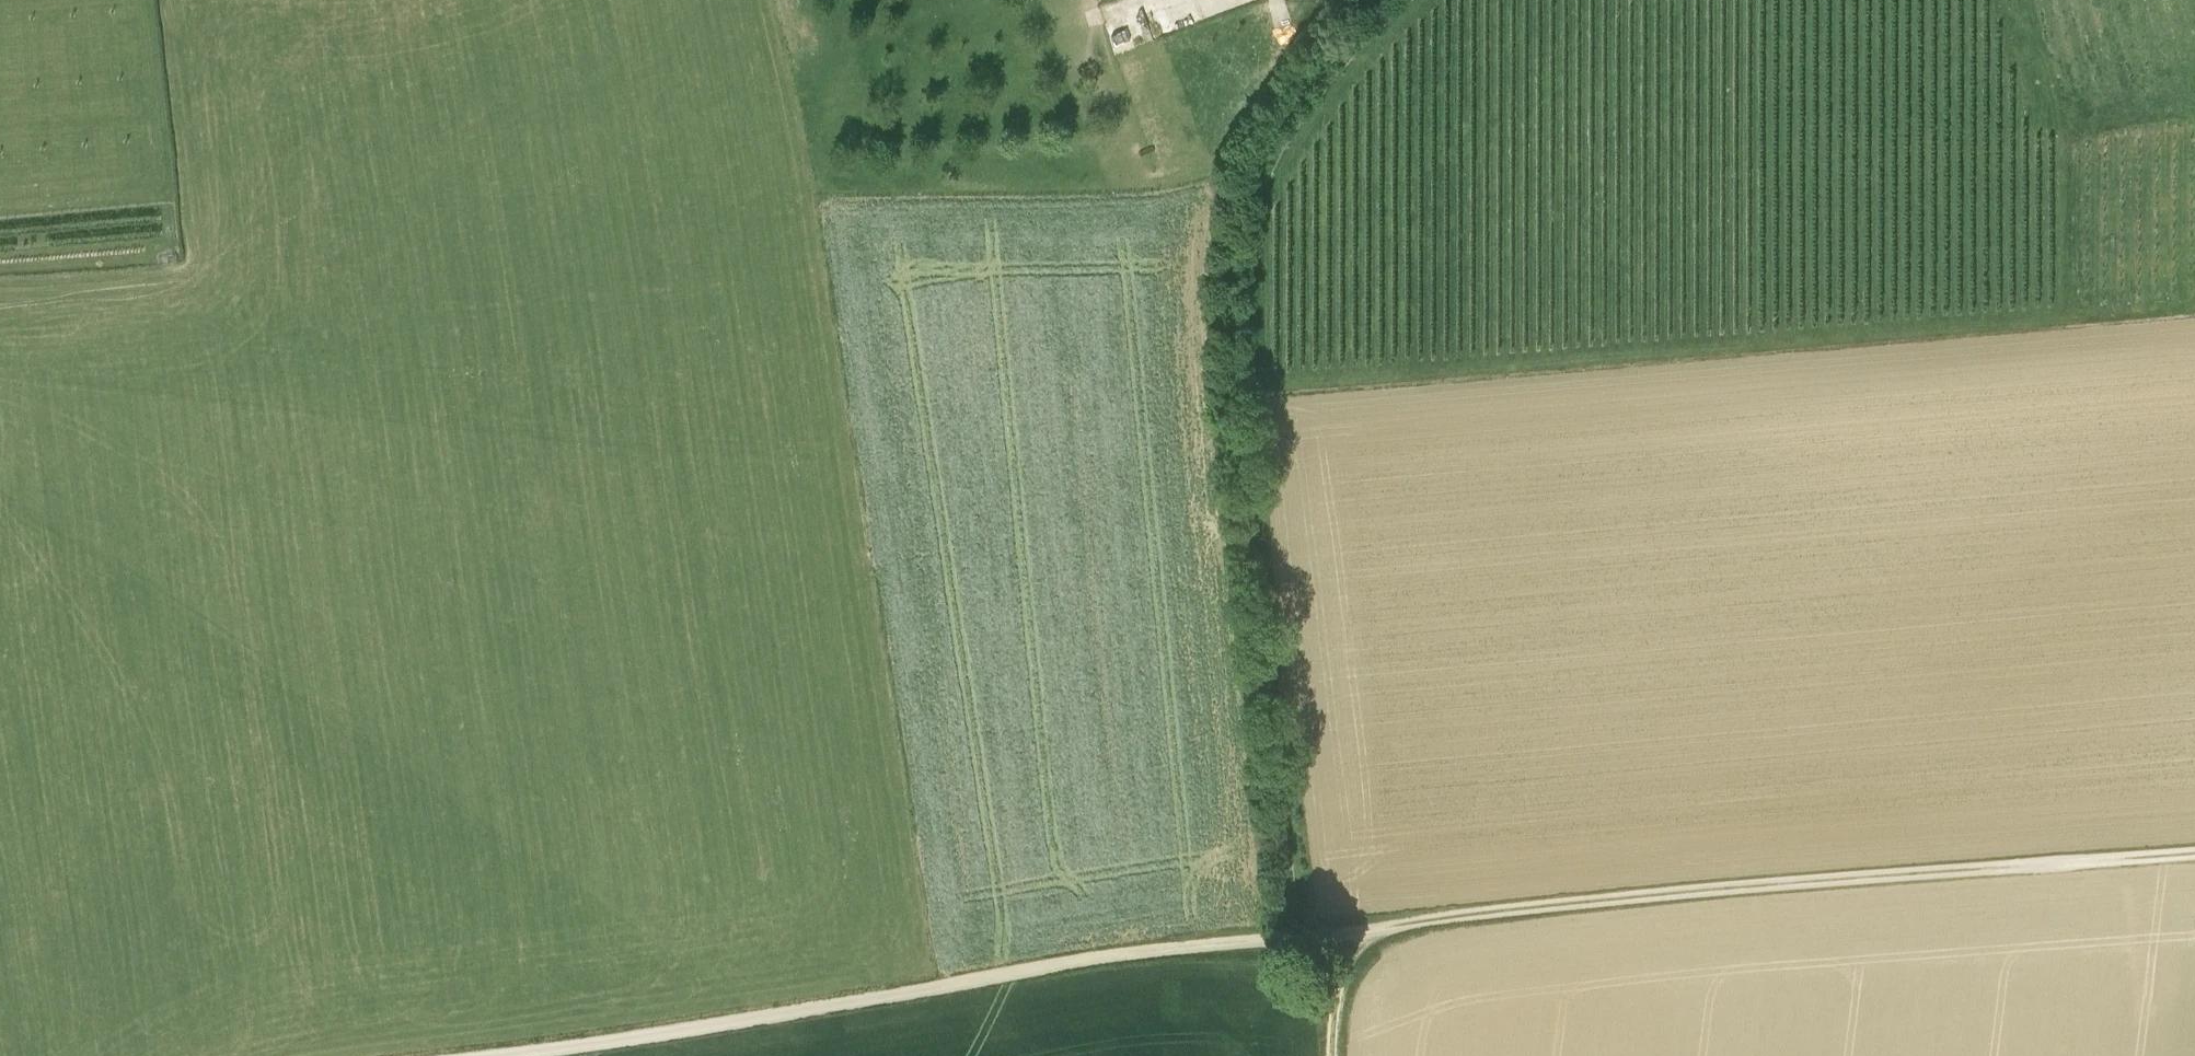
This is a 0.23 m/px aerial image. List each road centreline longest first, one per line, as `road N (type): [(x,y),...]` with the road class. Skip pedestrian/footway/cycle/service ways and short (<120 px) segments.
road 1 (track): [(1373,0),(1321,53),(1257,150),(1231,239),(1234,397),(1296,937)]
road 2 (track): [(1339,933),(1111,957),(473,1055)]
road 3 (track): [(1339,933),(1656,893),(2194,853)]
road 4 (track): [(1339,933),(1337,1055)]

